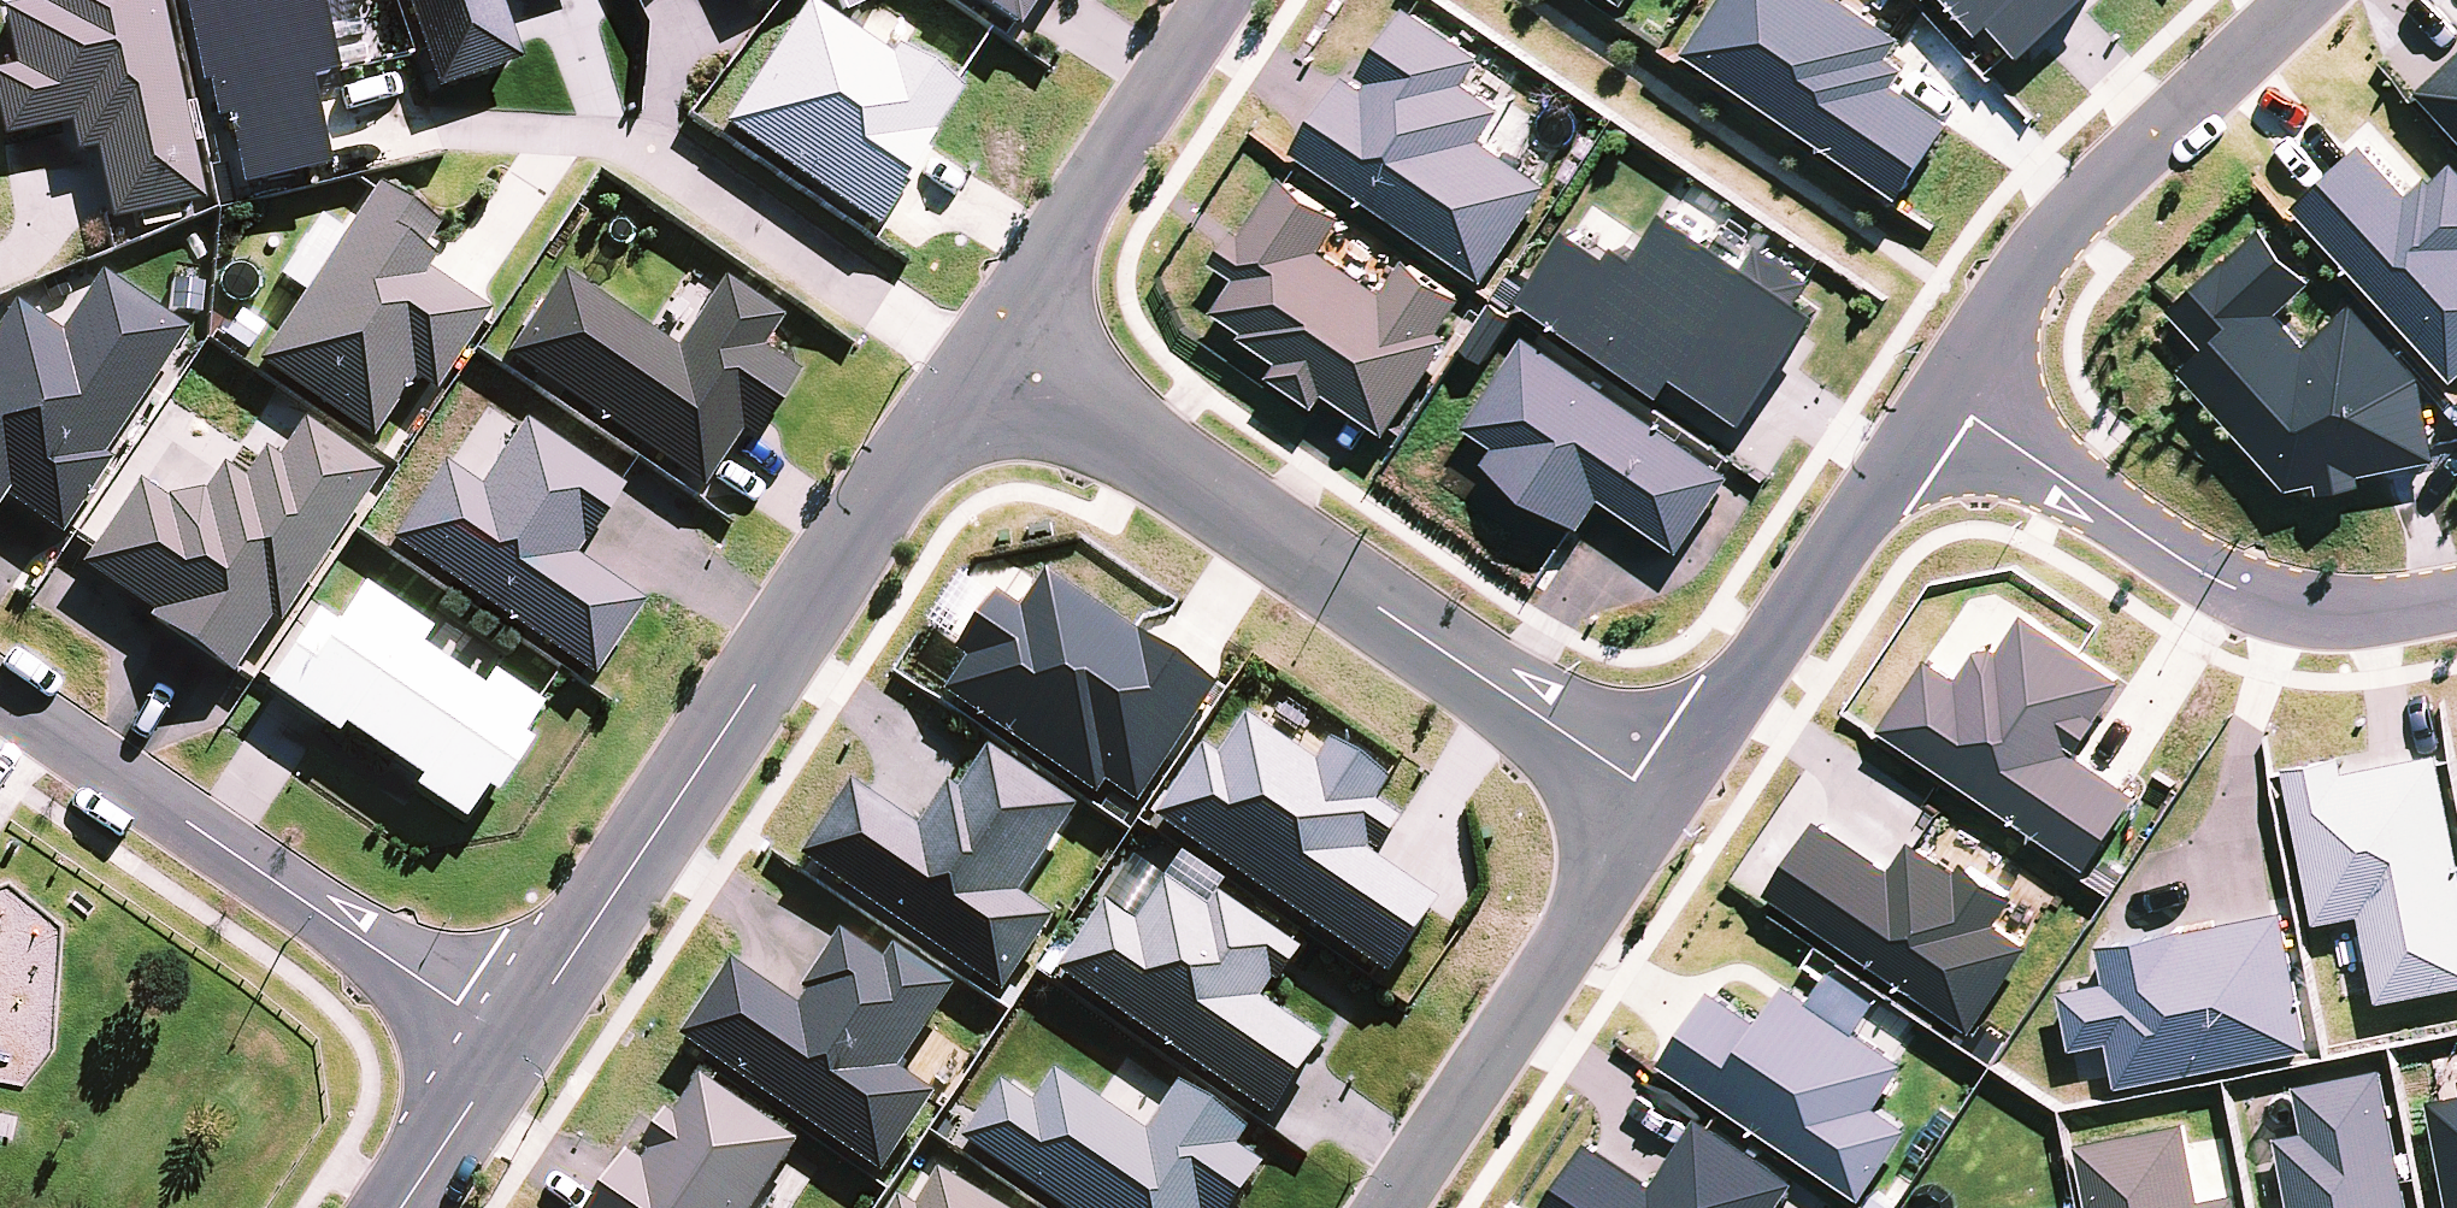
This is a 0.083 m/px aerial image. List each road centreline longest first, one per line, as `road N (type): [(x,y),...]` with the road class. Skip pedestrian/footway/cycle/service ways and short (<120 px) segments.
road 1 (residential): [(513,1040),(989,340)]
road 2 (residential): [(989,340),(1663,806)]
road 3 (residential): [(513,1040),(0,689)]
road 4 (residential): [(1941,396),(2233,589),(2299,610),(2456,600)]
road 5 (residential): [(2306,0),(2030,257),(1985,313),(1941,396)]
road 6 (residential): [(1941,396),(1663,806)]
road 7 (residential): [(1663,806),(1389,1207)]
road 8 (residential): [(989,340),(1218,0)]
road 9 (residential): [(401,1207),(513,1040)]

